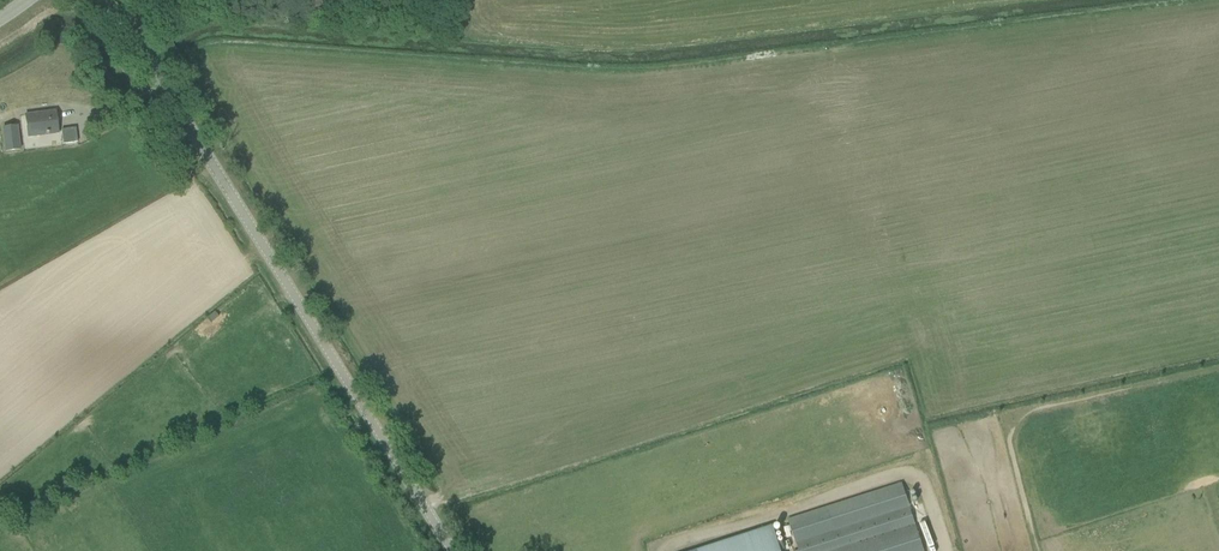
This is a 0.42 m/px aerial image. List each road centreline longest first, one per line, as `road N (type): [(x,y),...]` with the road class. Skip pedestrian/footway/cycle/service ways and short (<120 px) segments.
road 1 (unclassified): [(452,550),(107,0)]

